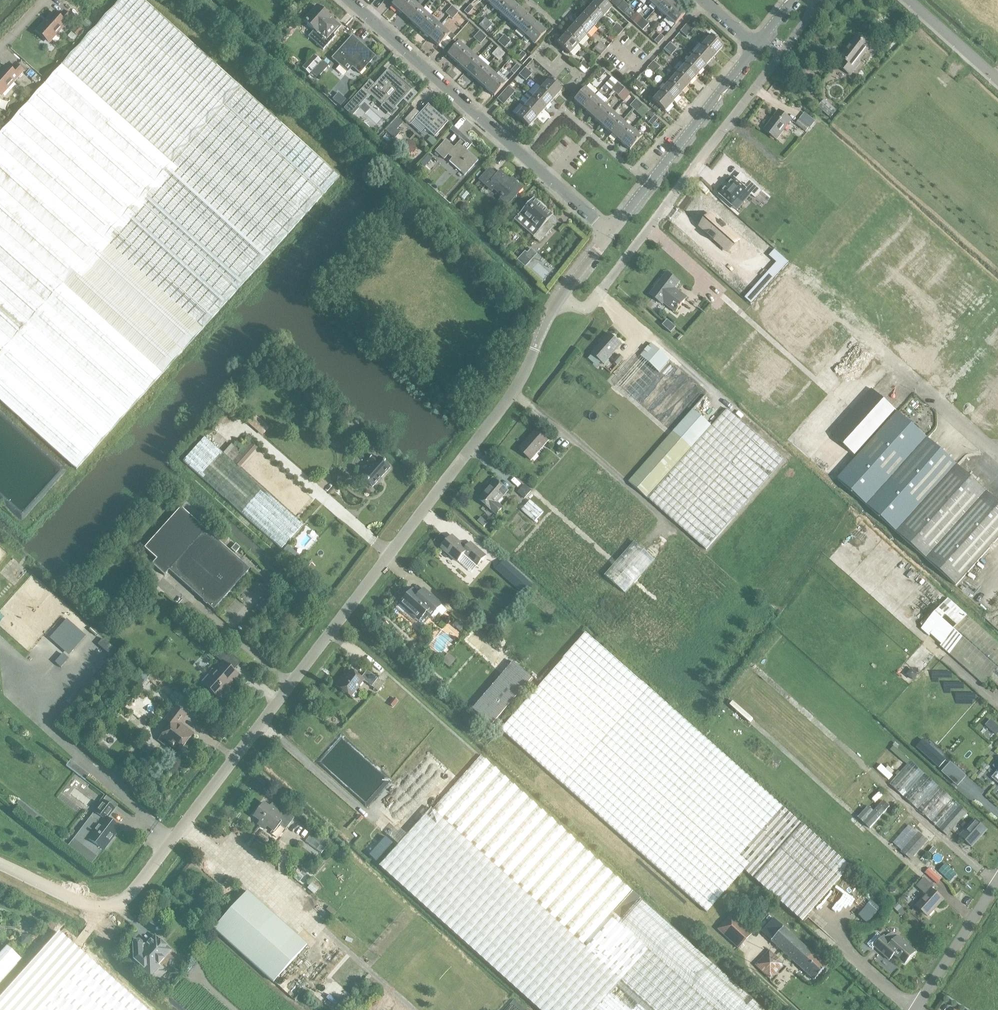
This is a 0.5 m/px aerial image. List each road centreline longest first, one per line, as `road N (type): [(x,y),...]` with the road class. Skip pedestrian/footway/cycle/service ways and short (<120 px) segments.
road 1 (unclassified): [(0,862),(93,906),(130,894),(519,385),(559,302)]
road 2 (track): [(689,174),(997,454)]
road 3 (unclassified): [(559,302),(587,309),(813,10),(812,0)]
road 4 (residential): [(611,234),(372,20)]
road 5 (residential): [(611,234),(755,46)]
road 6 (unclassified): [(916,1009),(997,883)]
road 7 (residential): [(617,49),(639,69),(702,0)]

